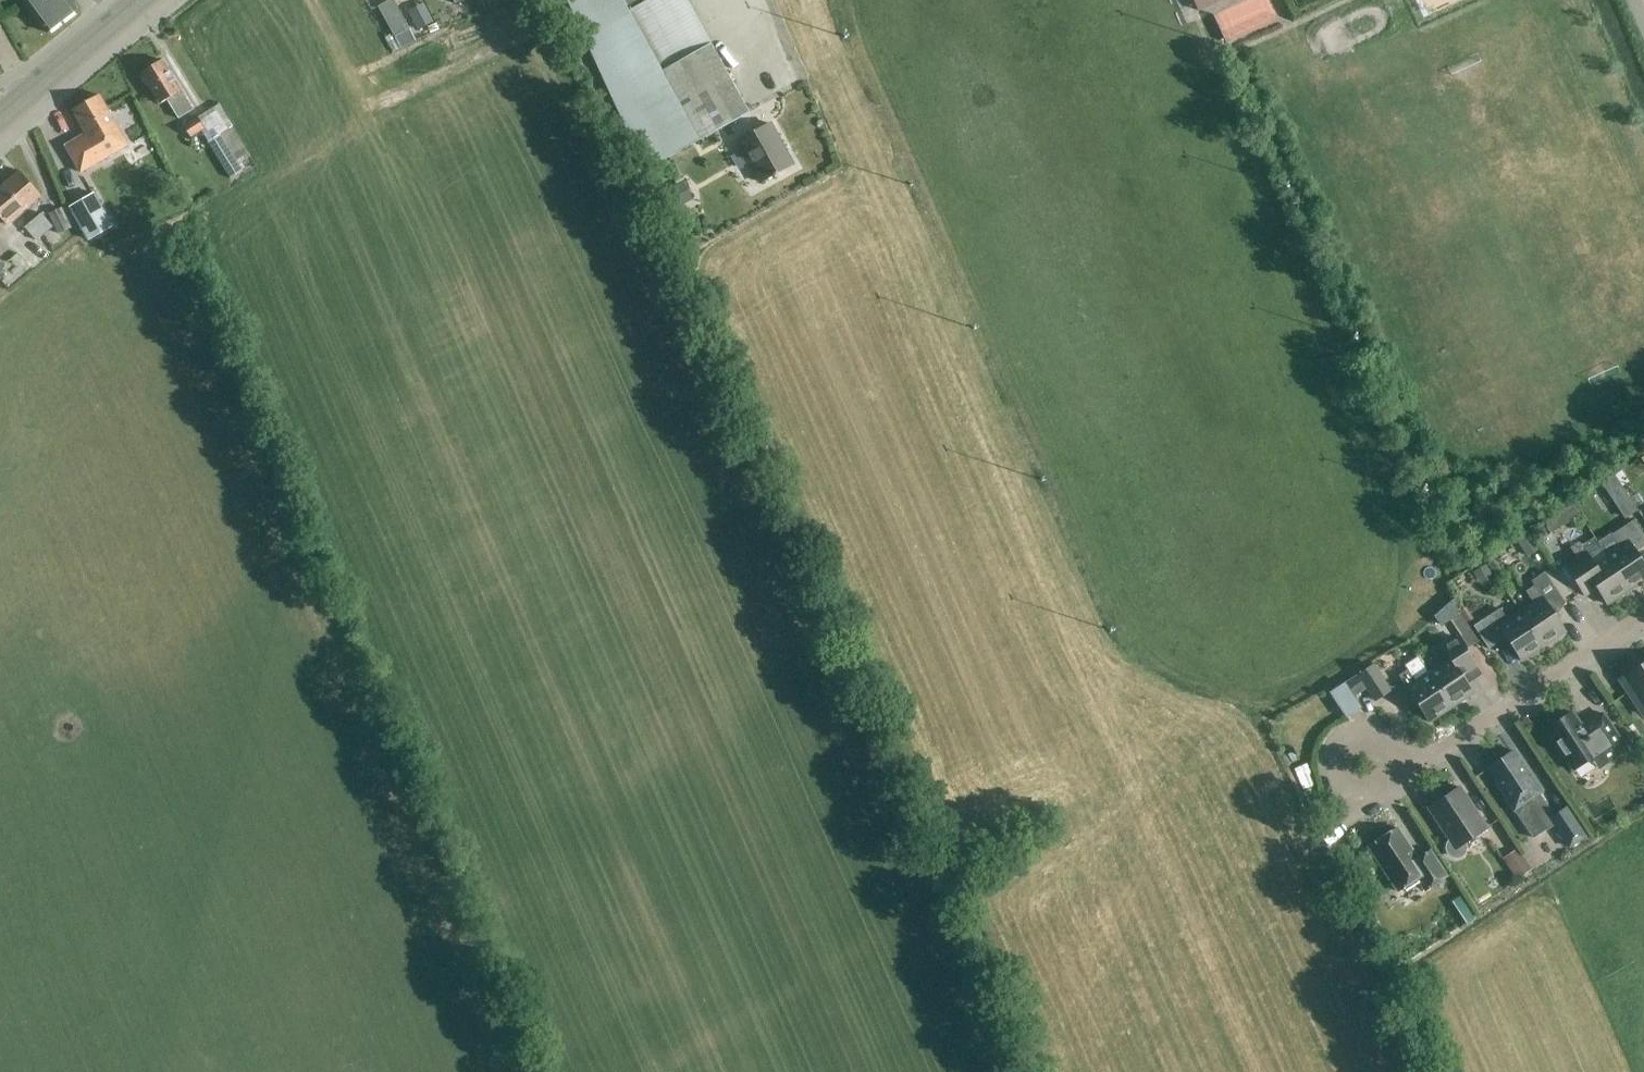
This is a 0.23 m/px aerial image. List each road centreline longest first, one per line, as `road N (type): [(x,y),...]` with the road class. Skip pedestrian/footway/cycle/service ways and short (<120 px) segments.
road 1 (residential): [(1643,619),(1401,777)]
road 2 (tertiary): [(0,120),(143,0)]
road 3 (residential): [(1401,777),(1353,807),(1334,774),(1334,753),(1349,738),(1368,738),(1389,755)]

